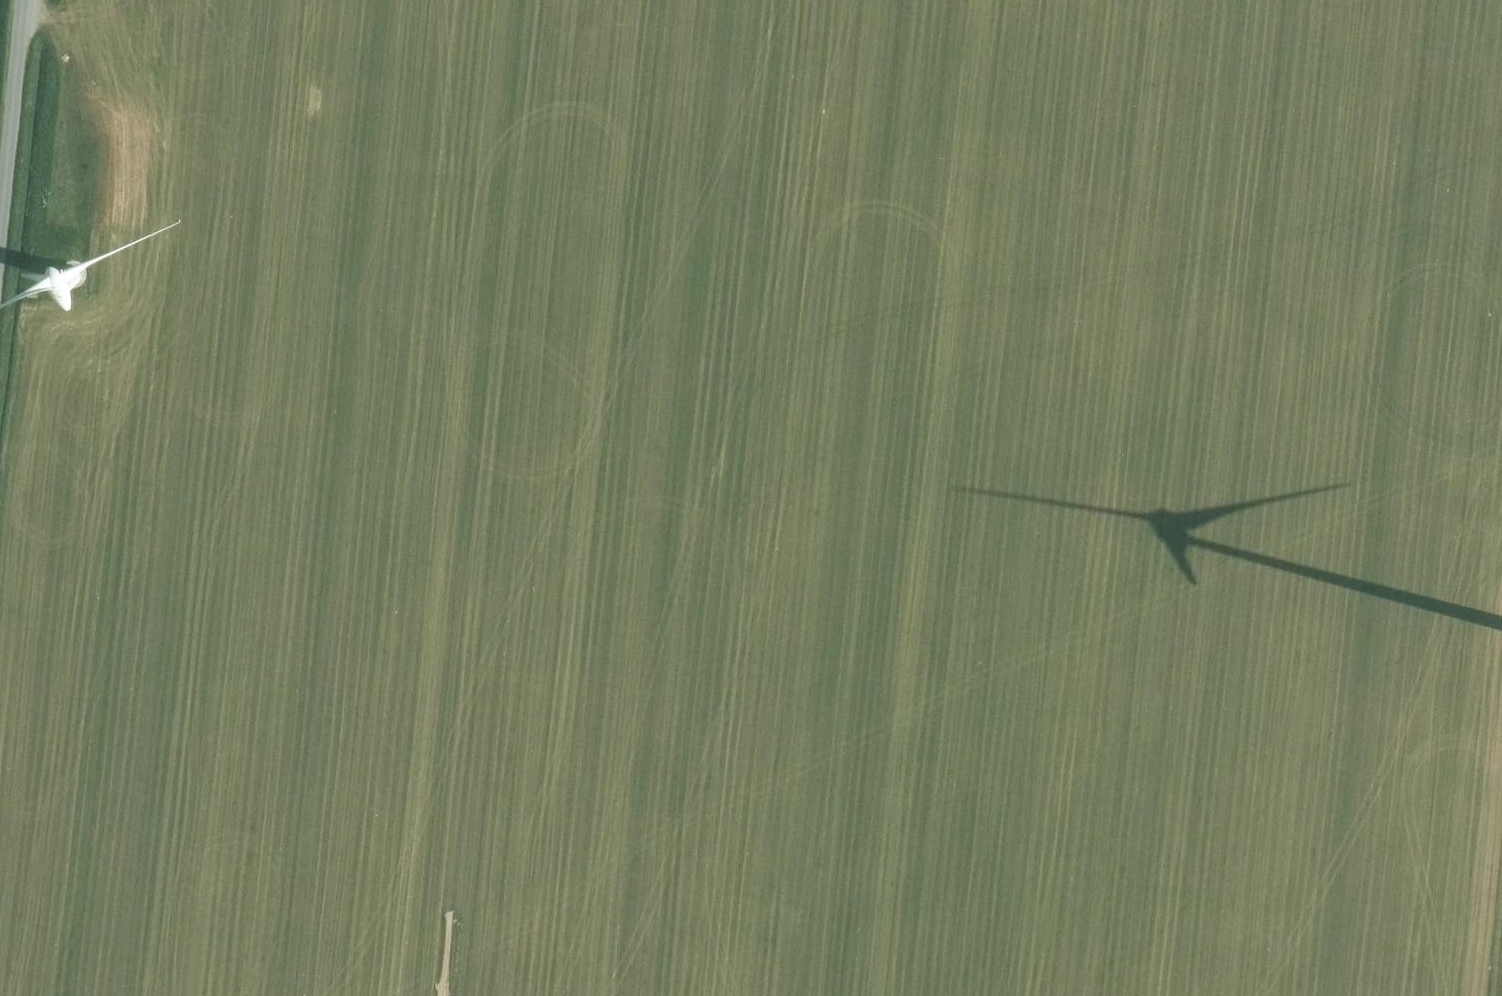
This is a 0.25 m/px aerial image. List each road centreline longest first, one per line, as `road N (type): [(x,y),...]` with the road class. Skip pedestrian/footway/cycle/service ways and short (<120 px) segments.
road 1 (unclassified): [(0,223),(23,0)]

